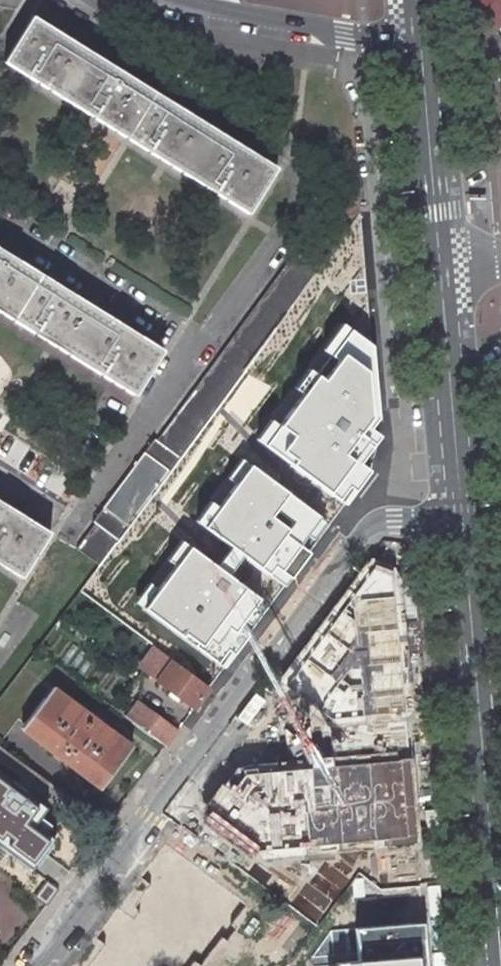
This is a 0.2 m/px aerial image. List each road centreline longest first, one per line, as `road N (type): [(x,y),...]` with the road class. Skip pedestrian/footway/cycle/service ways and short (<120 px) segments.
road 1 (residential): [(43,965),(360,532),(394,517),(444,515)]
road 2 (residential): [(199,348),(300,210),(304,185),(288,158),(28,0)]
road 3 (primary): [(500,738),(454,259)]
road 4 (primary): [(444,515),(485,965)]
road 5 (residential): [(199,348),(70,523),(0,479)]
road 6 (primary): [(420,262),(444,515)]
road 7 (residential): [(0,225),(199,348)]
road 8 (primary): [(401,37),(420,262)]
road 9 (primary): [(454,259),(435,35)]
road 10 (residential): [(186,0),(231,19),(401,37)]

